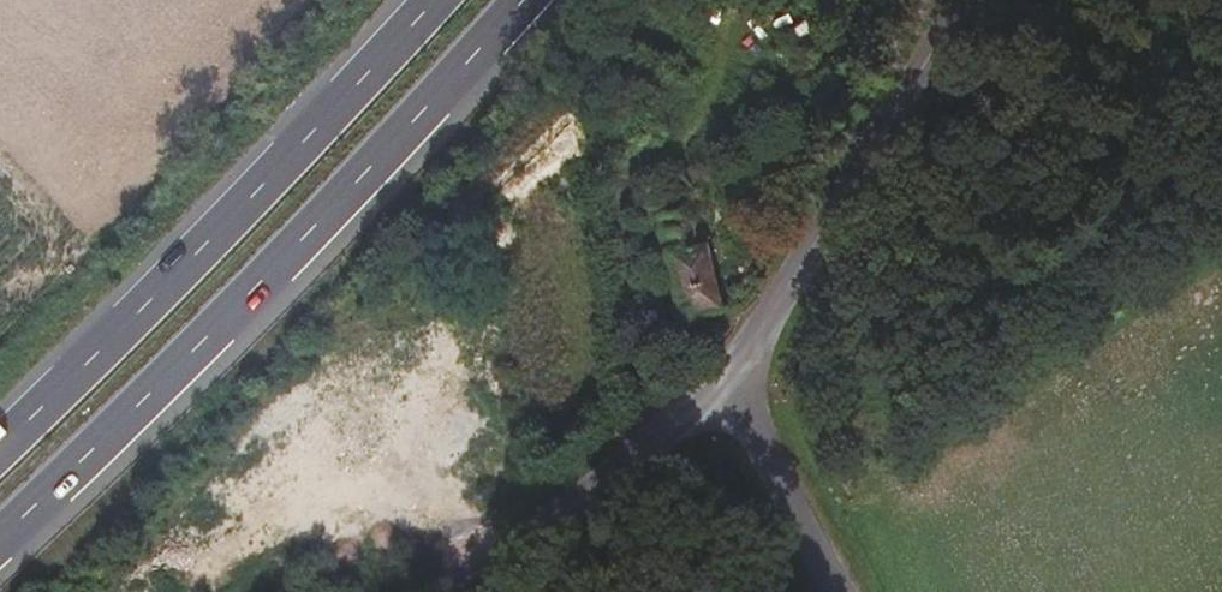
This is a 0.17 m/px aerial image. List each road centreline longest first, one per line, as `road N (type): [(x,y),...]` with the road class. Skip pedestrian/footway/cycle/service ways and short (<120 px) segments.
road 1 (trunk): [(0,533),(424,106),(515,0)]
road 2 (trunk): [(438,0),(0,437)]
road 3 (tertiary): [(744,360),(964,0)]
road 4 (tertiary): [(445,591),(666,433),(744,360)]
road 5 (unclassified): [(744,360),(847,591)]

